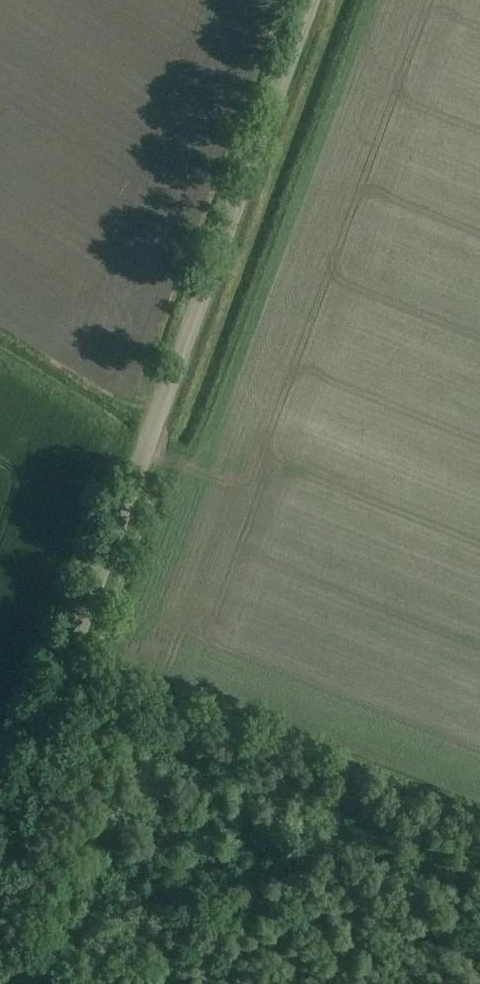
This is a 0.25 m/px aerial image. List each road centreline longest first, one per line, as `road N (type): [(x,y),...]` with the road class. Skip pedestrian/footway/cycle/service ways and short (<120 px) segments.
road 1 (tertiary): [(0,843),(311,0)]

